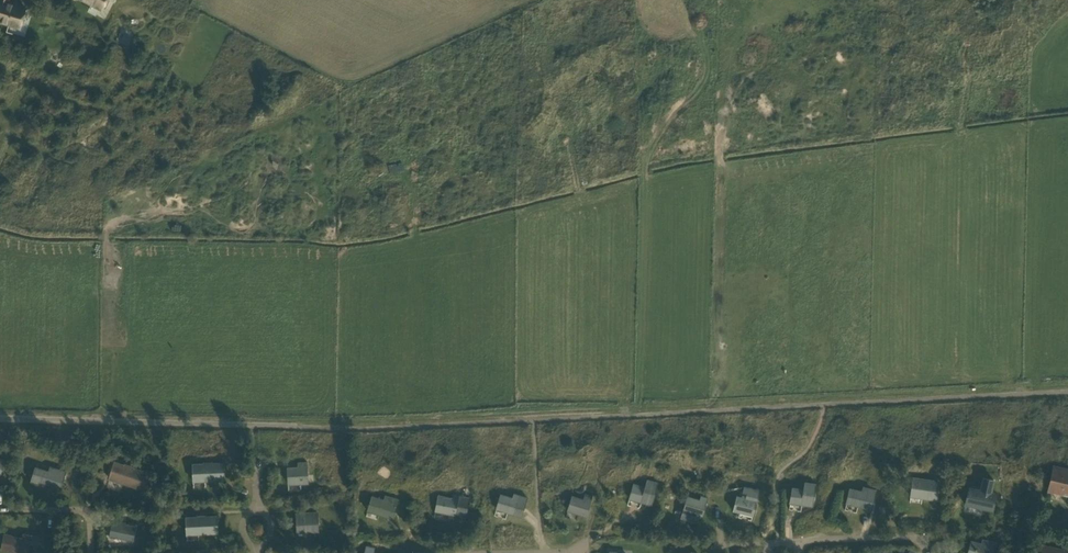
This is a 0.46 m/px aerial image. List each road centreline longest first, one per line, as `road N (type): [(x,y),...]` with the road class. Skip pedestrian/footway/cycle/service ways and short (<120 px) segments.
road 1 (unclassified): [(258,427),(0,422)]

